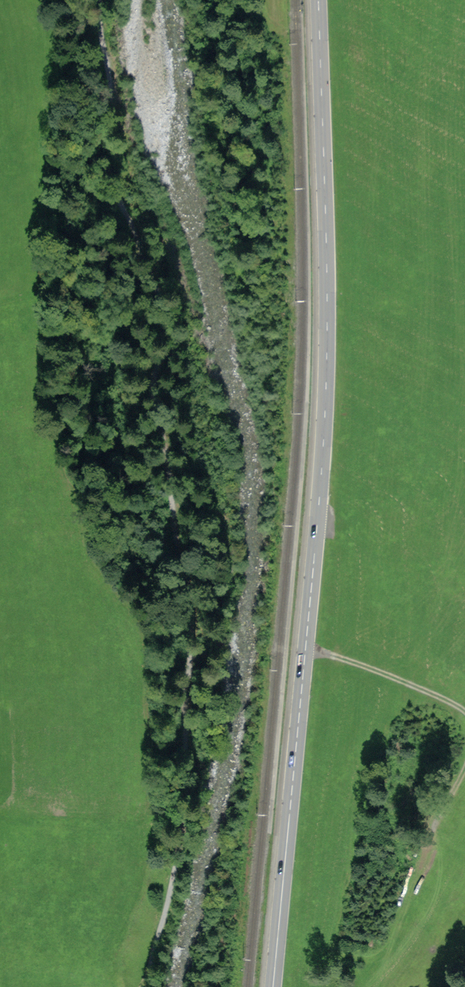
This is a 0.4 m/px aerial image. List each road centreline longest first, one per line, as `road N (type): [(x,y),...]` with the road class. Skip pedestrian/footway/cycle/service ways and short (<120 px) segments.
road 1 (track): [(150,986),(207,736),(206,632),(159,442),(101,0)]
road 2 (secondary): [(318,0),(326,385),(273,986)]
road 3 (track): [(464,712),(305,650)]

